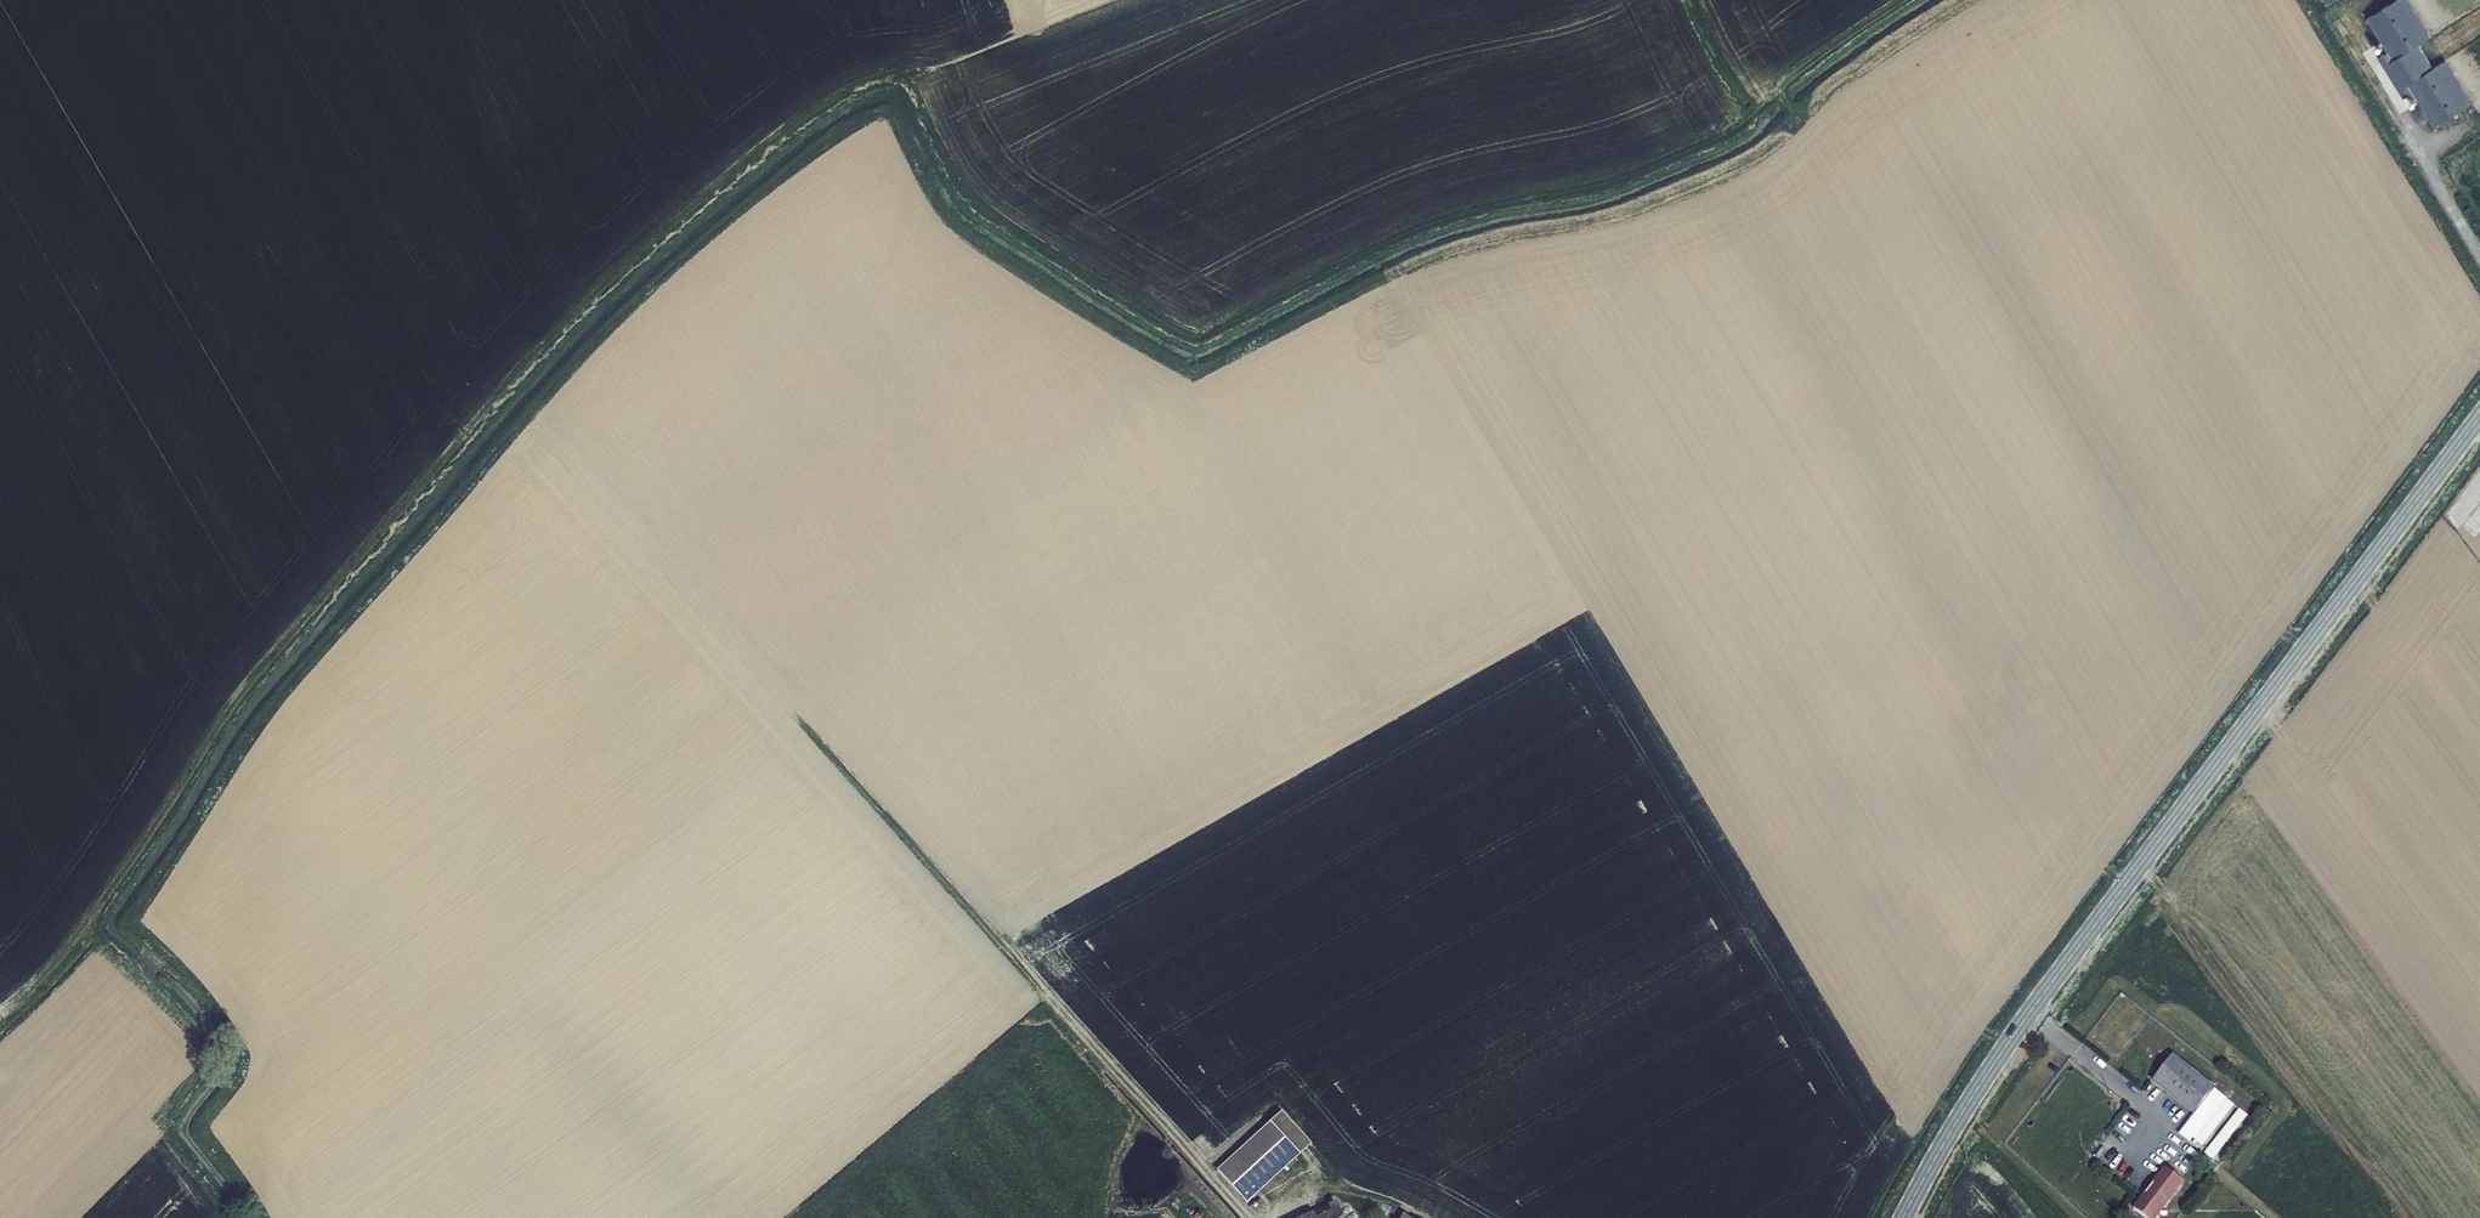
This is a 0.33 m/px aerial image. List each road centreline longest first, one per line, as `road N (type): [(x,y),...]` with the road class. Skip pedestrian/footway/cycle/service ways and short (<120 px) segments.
road 1 (tertiary): [(2479,417),(2018,1030),(1903,1217)]
road 2 (track): [(862,791),(1247,1217)]

